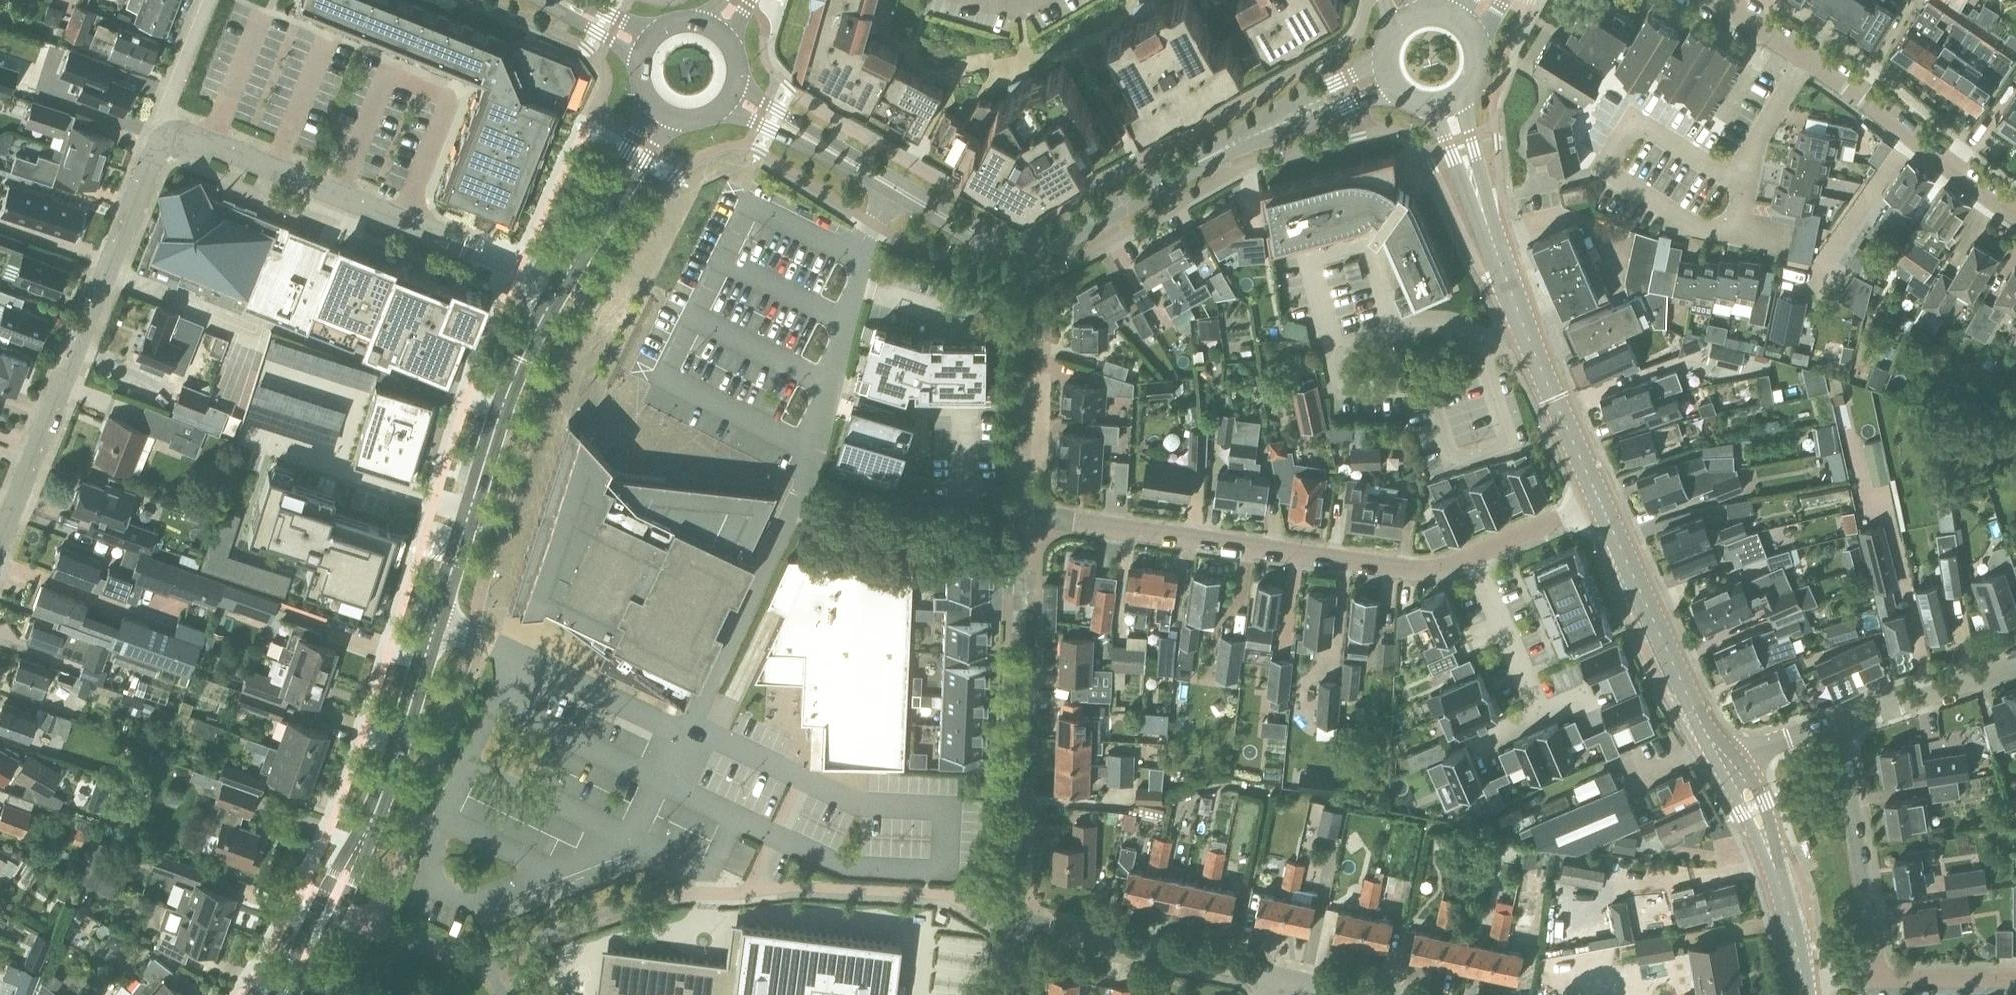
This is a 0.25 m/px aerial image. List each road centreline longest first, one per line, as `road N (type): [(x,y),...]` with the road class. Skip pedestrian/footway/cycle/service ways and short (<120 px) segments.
road 1 (residential): [(0,545),(163,131),(560,286)]
road 2 (secondary): [(1389,75),(1234,145),(1076,231),(1026,242),(970,230),(729,98)]
road 3 (tertiary): [(333,902),(378,806),(517,375),(560,286)]
road 4 (residential): [(1021,518),(1397,571),(1472,558)]
road 5 (secondary): [(1604,502),(1529,333),(1448,103)]
road 6 (residential): [(1021,518),(1008,798),(1022,822),(1016,920)]
road 7 (residential): [(2015,213),(1714,0)]
road 8 (secondary): [(1726,760),(1604,502)]
road 9 (residential): [(1016,920),(1272,979)]
road 10 (residential): [(1863,978),(1875,940),(1839,726)]
road 11 (secondary): [(1804,981),(1791,908),(1726,760)]
road 12 (residential): [(1021,518),(1021,293)]
road 13 (tertiary): [(560,286),(665,111)]
road 14 (residential): [(1839,726),(2015,666)]
road 15 (residential): [(1472,558),(1539,712)]
road 16 (residential): [(1863,978),(2015,979)]
road 17 (residential): [(1472,558),(1604,502)]

